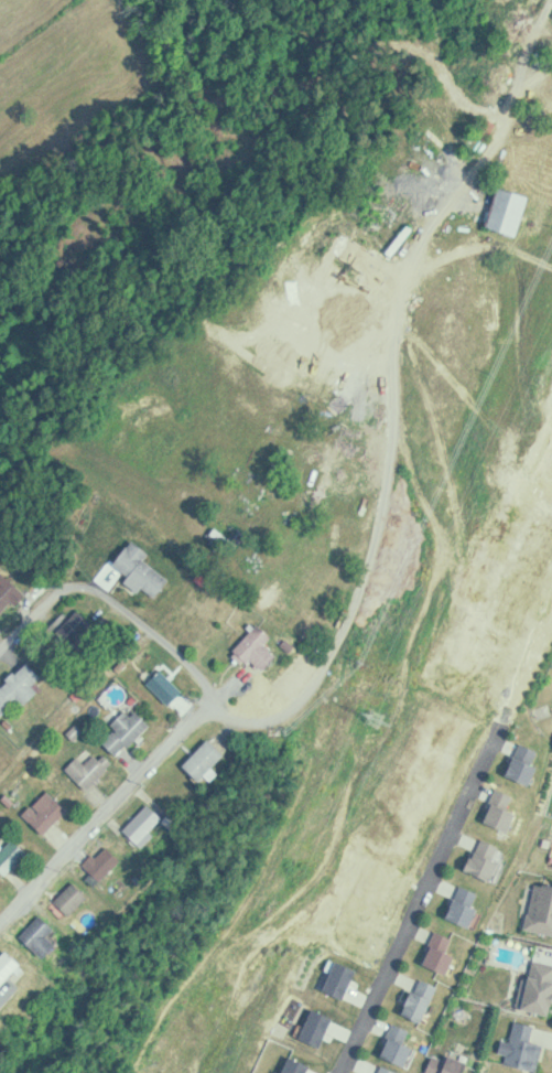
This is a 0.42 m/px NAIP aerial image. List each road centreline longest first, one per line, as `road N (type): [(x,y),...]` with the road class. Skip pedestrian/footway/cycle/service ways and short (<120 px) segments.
road 1 (residential): [(213,705),(259,719),(282,713),(305,697),(343,642),(388,509),(405,276),(440,211),(501,140),(551,1)]
road 2 (residential): [(500,725),(341,1072)]
road 3 (residential): [(0,922),(213,705)]
road 4 (residential): [(213,705),(213,686),(195,663),(104,590),(78,586)]

